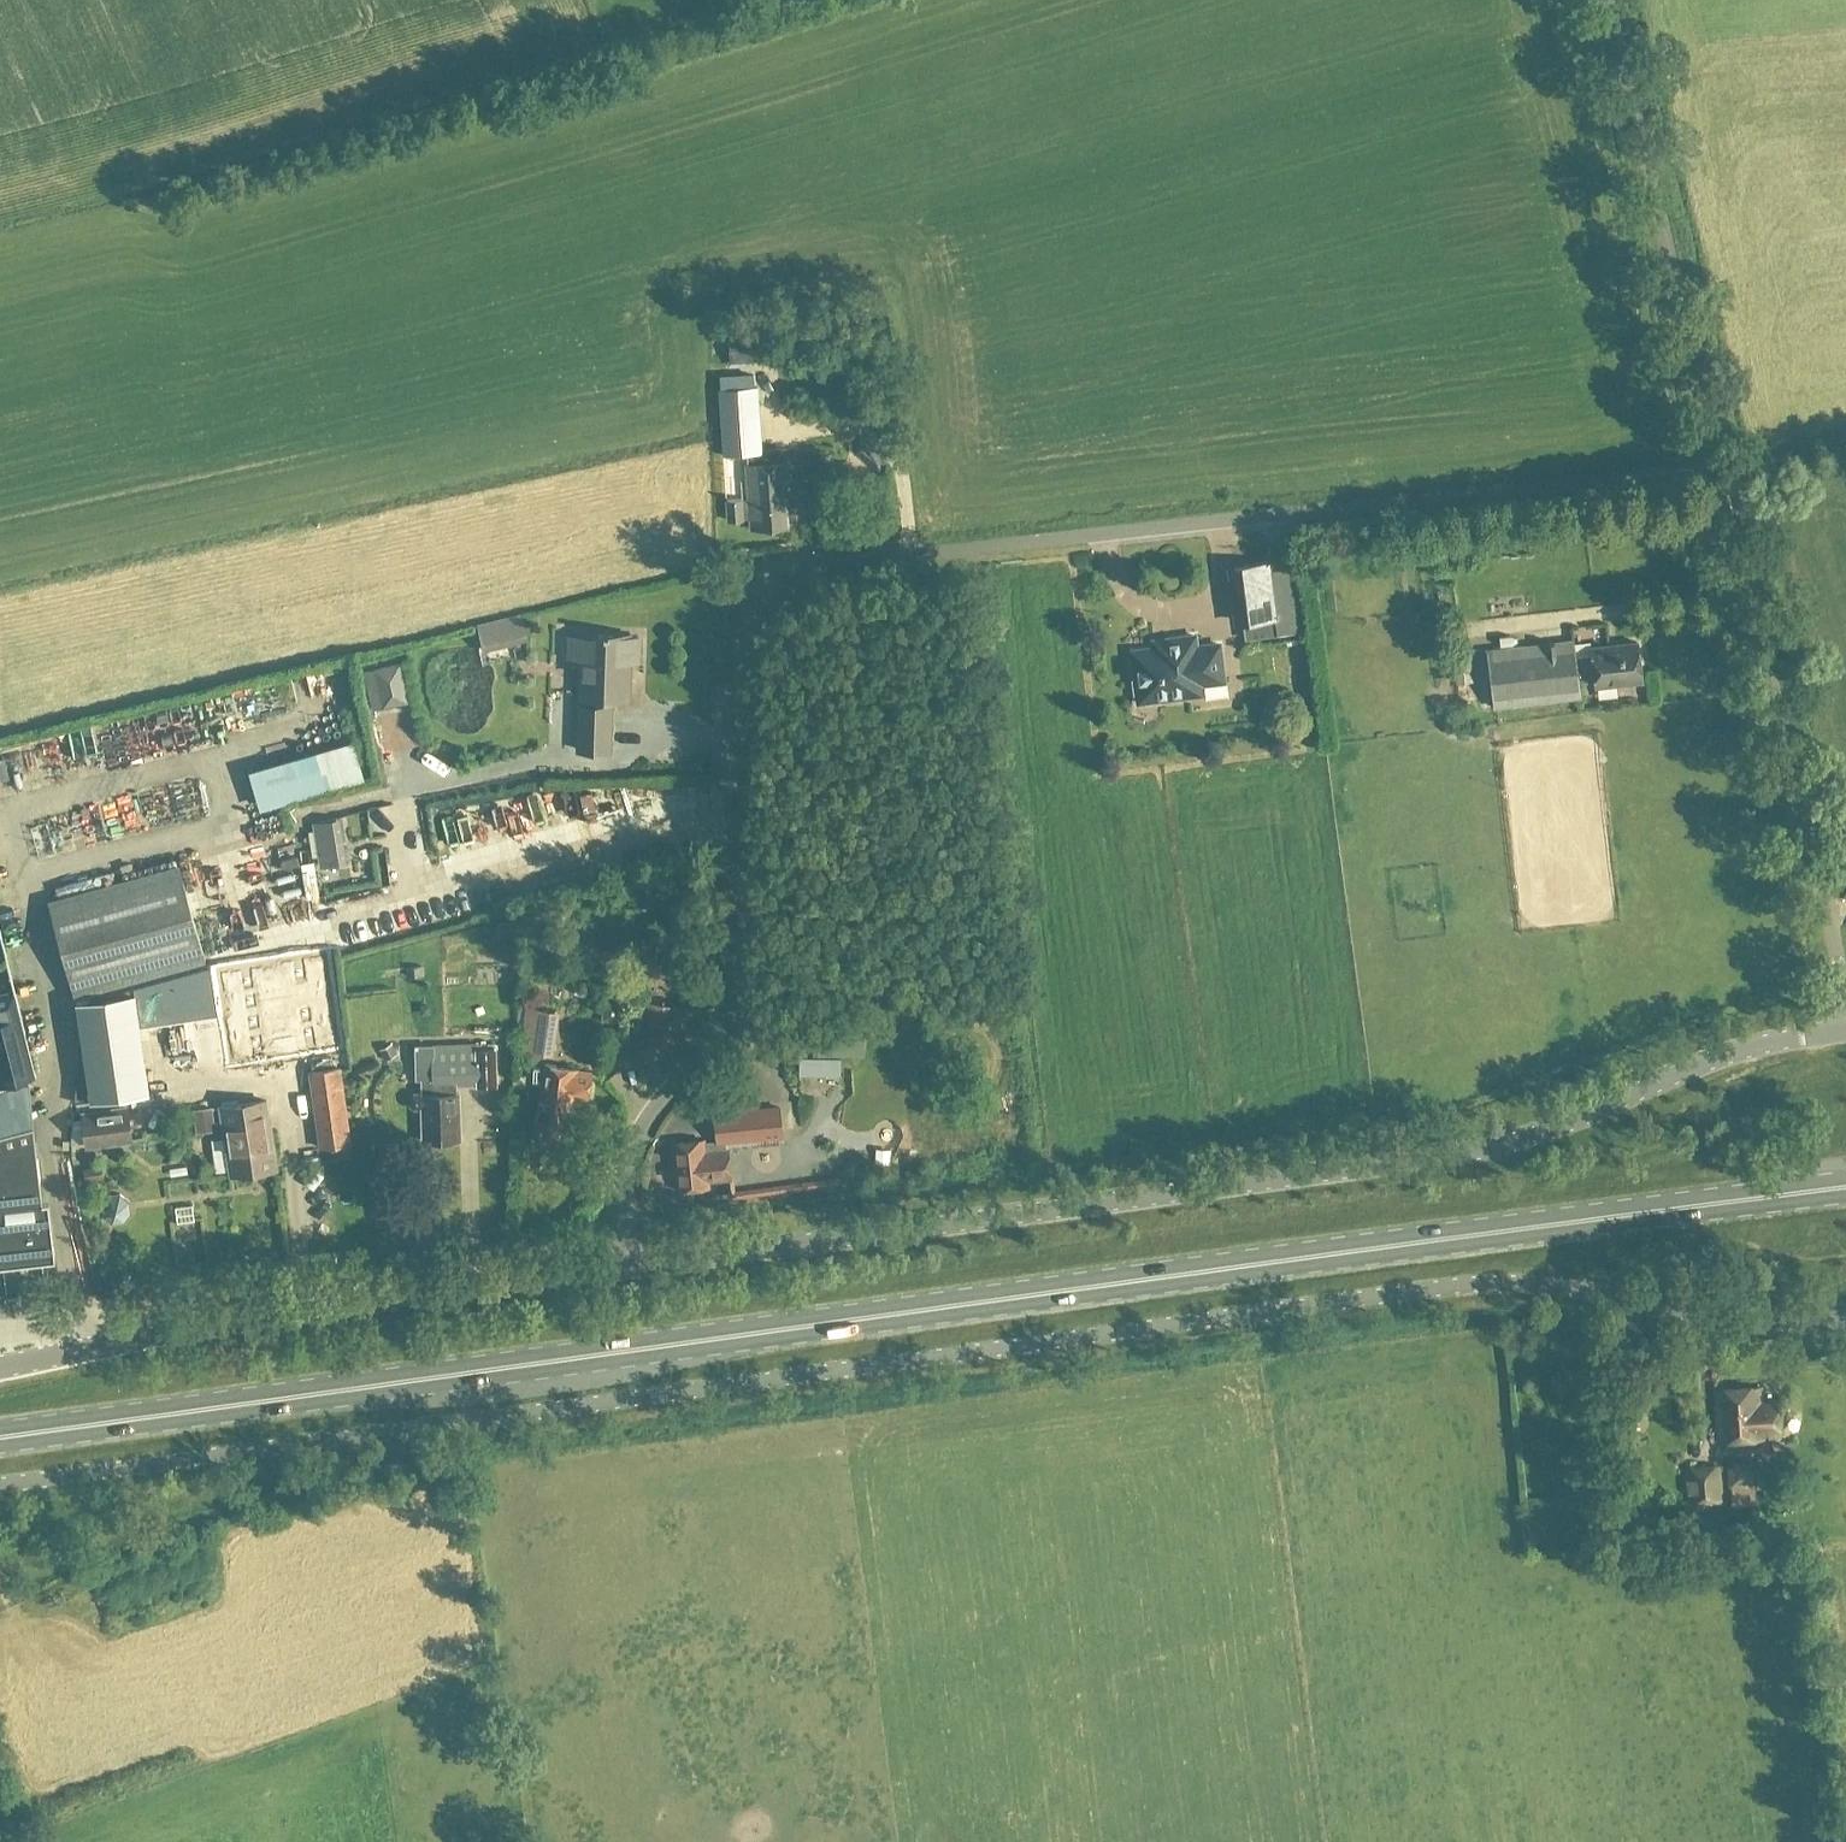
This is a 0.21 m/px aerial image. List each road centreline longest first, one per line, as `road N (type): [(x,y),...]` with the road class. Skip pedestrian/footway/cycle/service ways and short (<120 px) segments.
road 1 (unclassified): [(0,1486),(1453,1286),(1555,1285),(1732,1321),(1845,1318)]
road 2 (primary): [(1845,1189),(0,1437)]
road 3 (unclassified): [(1720,465),(832,565),(776,586),(754,612),(742,643),(724,1003),(696,1061),(637,1137),(626,1179),(627,1269)]
road 4 (unclassified): [(627,1269),(1479,1152),(1548,1132),(1721,1058),(1845,1030)]
road 5 (unclassified): [(0,1368),(251,1319),(627,1269)]
road 6 (unclassified): [(1845,991),(1720,465)]
road 7 (unclassified): [(1720,465),(1602,0)]

